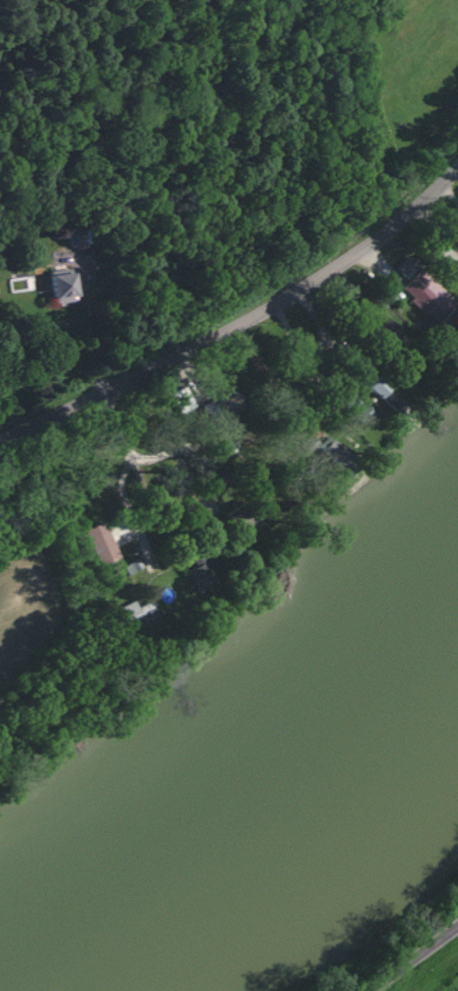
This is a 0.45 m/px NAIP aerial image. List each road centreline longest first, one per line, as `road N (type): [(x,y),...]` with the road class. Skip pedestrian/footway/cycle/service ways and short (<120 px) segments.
road 1 (residential): [(0,424),(262,309),(321,274),(457,154)]

